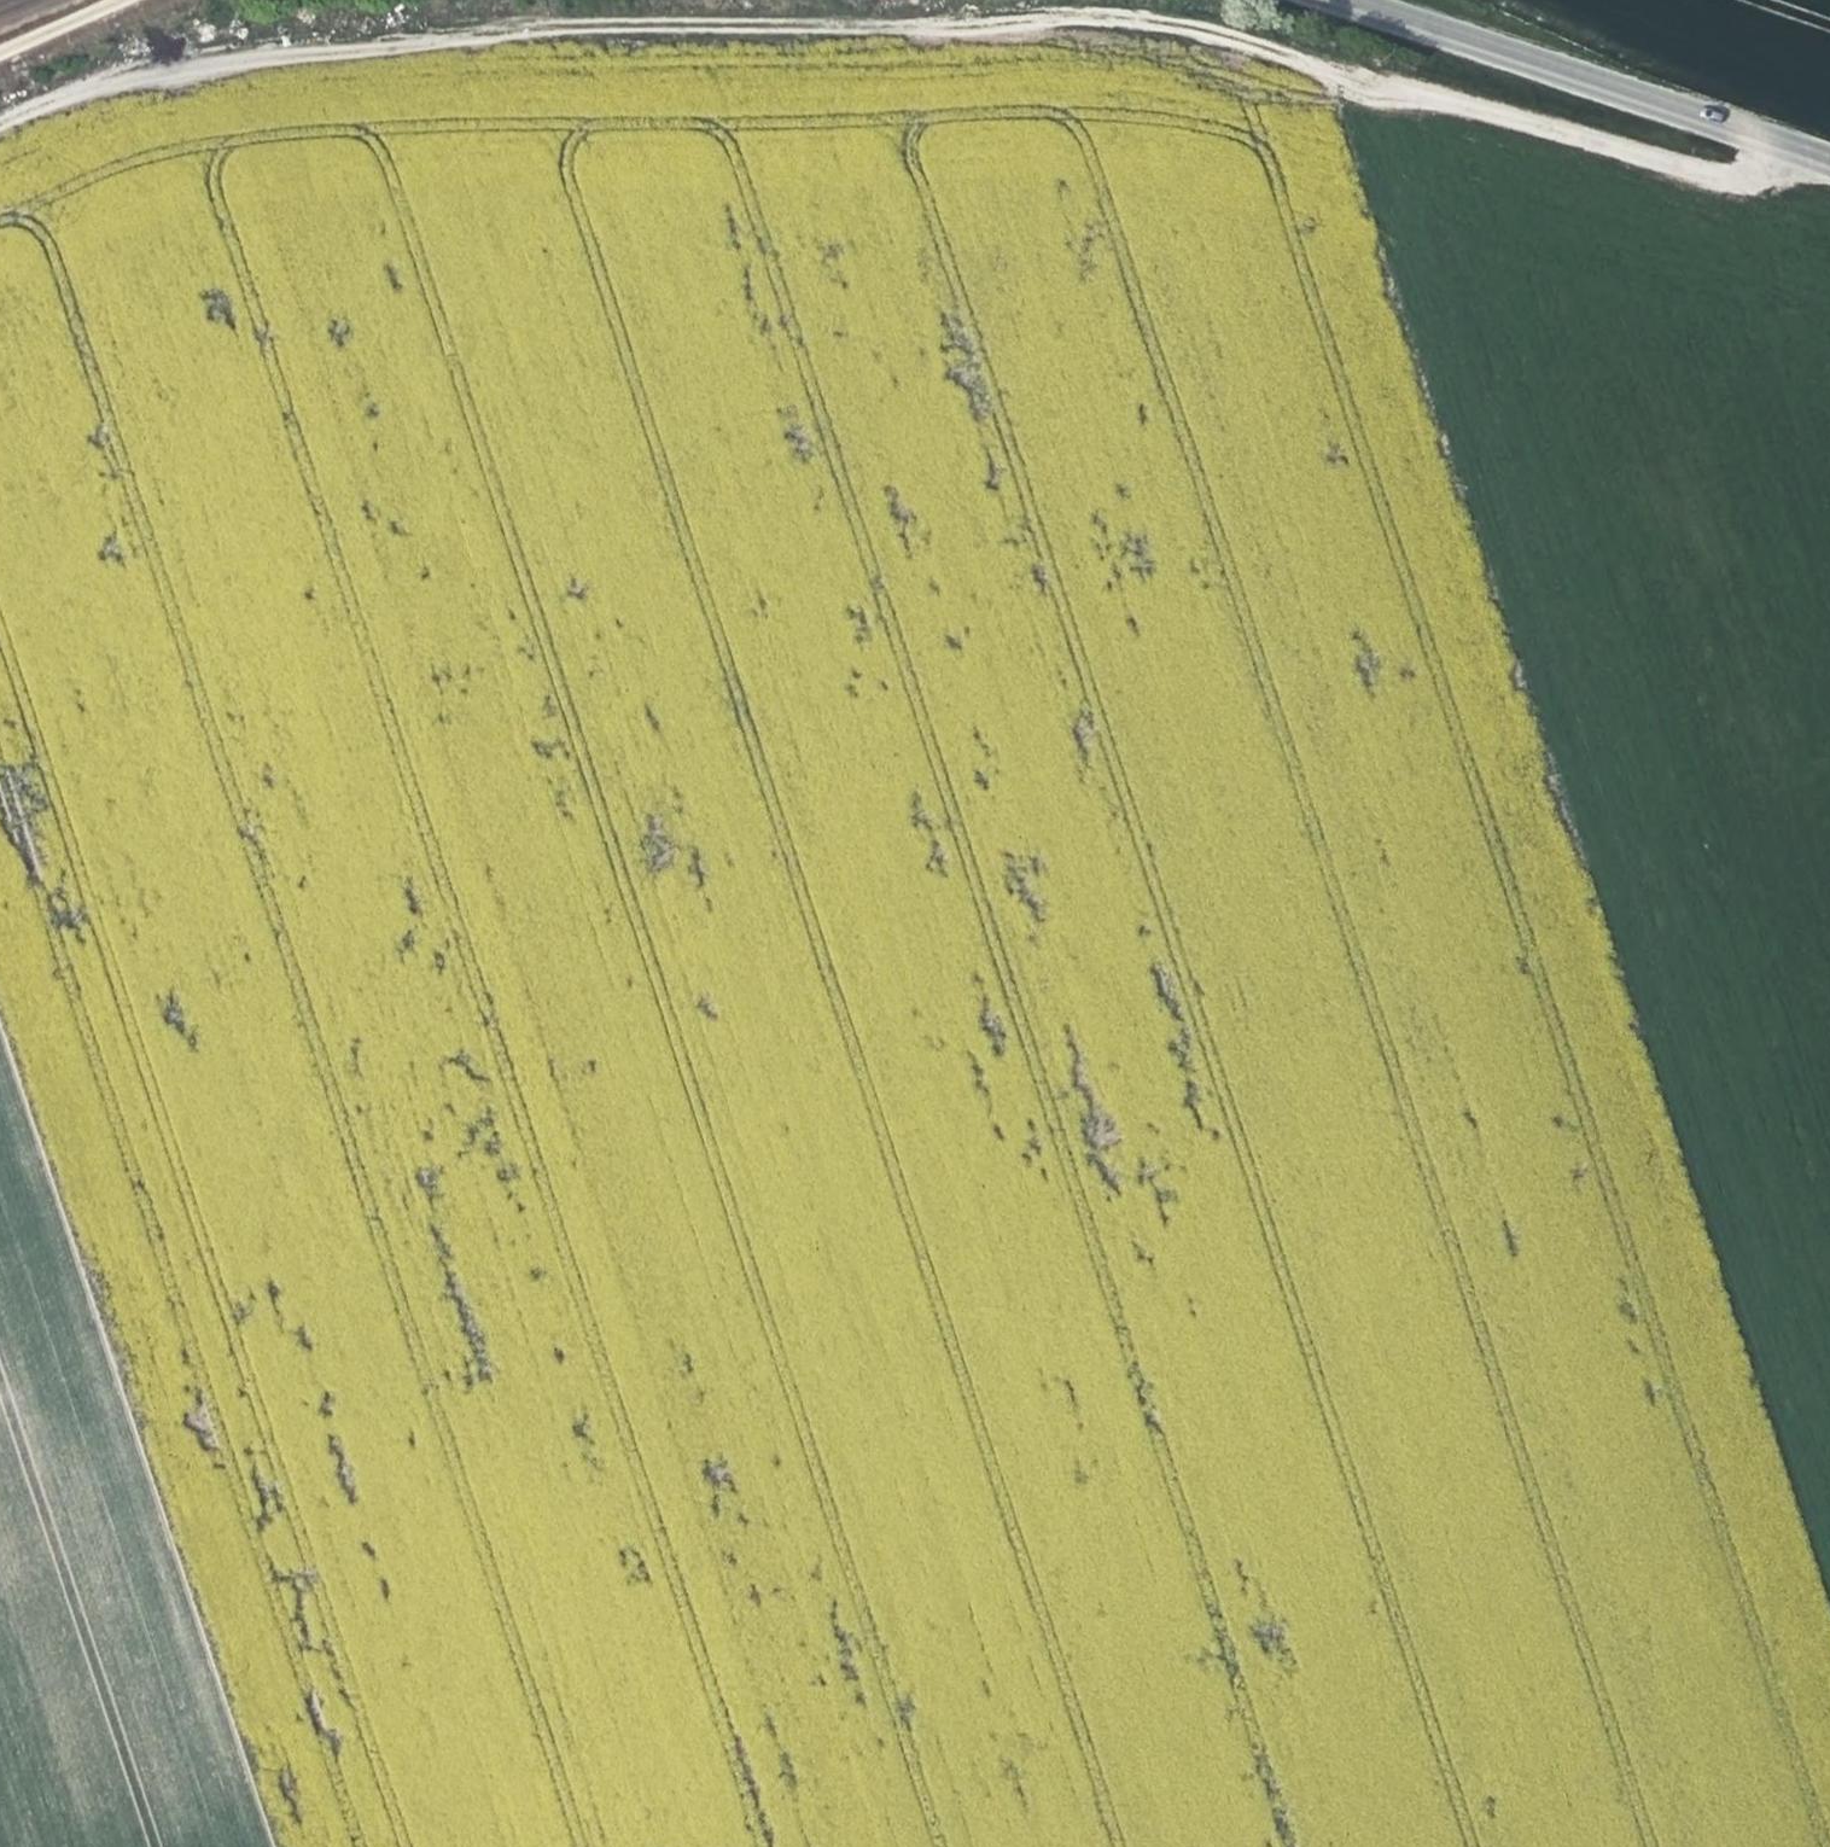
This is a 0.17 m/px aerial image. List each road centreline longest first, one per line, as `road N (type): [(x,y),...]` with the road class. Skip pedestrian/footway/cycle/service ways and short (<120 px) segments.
road 1 (track): [(0,114),(136,56),(307,28),(762,24),(1058,11),(1194,26),(1726,180),(1774,181),(1825,162)]
road 2 (unclassified): [(1829,164),(1349,0)]
road 3 (track): [(118,0),(0,49)]

